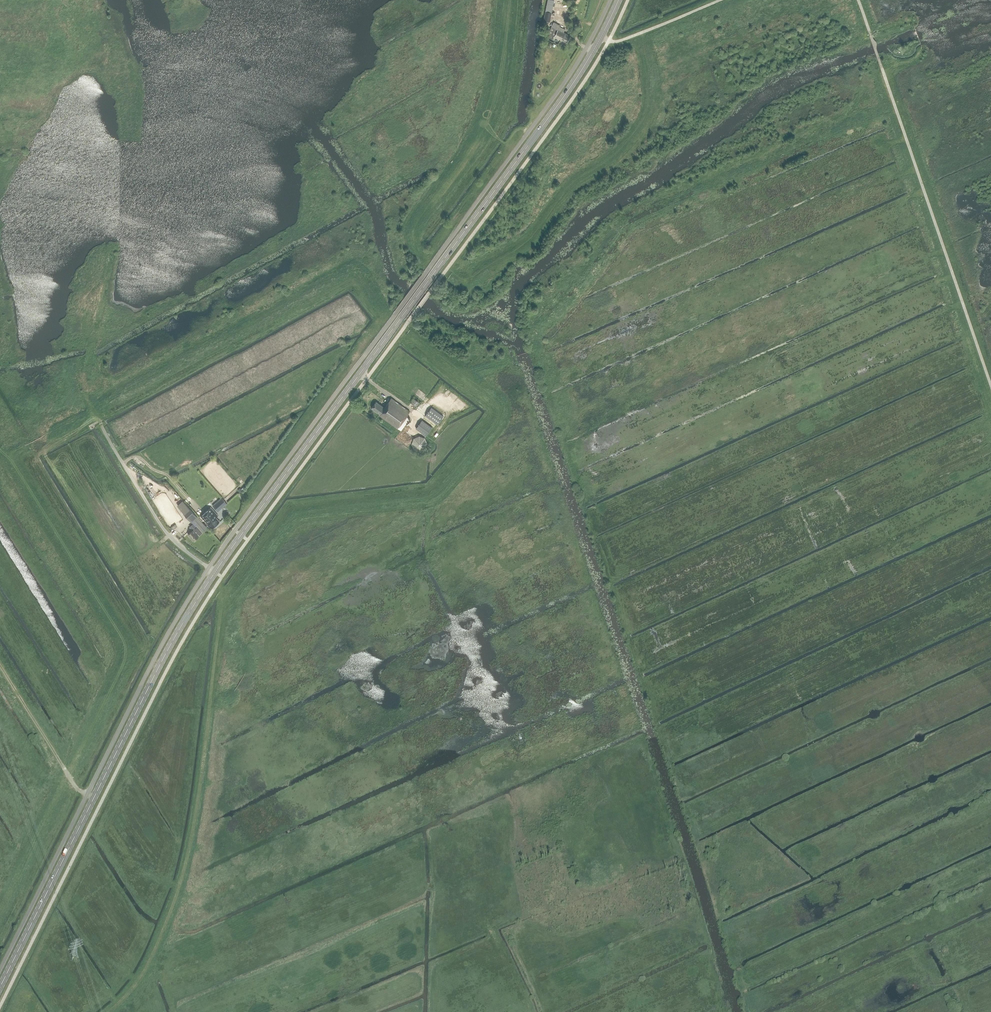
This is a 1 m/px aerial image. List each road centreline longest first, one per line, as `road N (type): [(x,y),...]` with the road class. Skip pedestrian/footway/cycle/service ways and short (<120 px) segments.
road 1 (primary): [(215,572),(565,95),(618,0)]
road 2 (primary): [(0,986),(168,649),(215,572)]
road 3 (unclassified): [(215,572),(161,526),(101,425)]
road 4 (track): [(90,804),(0,663)]

